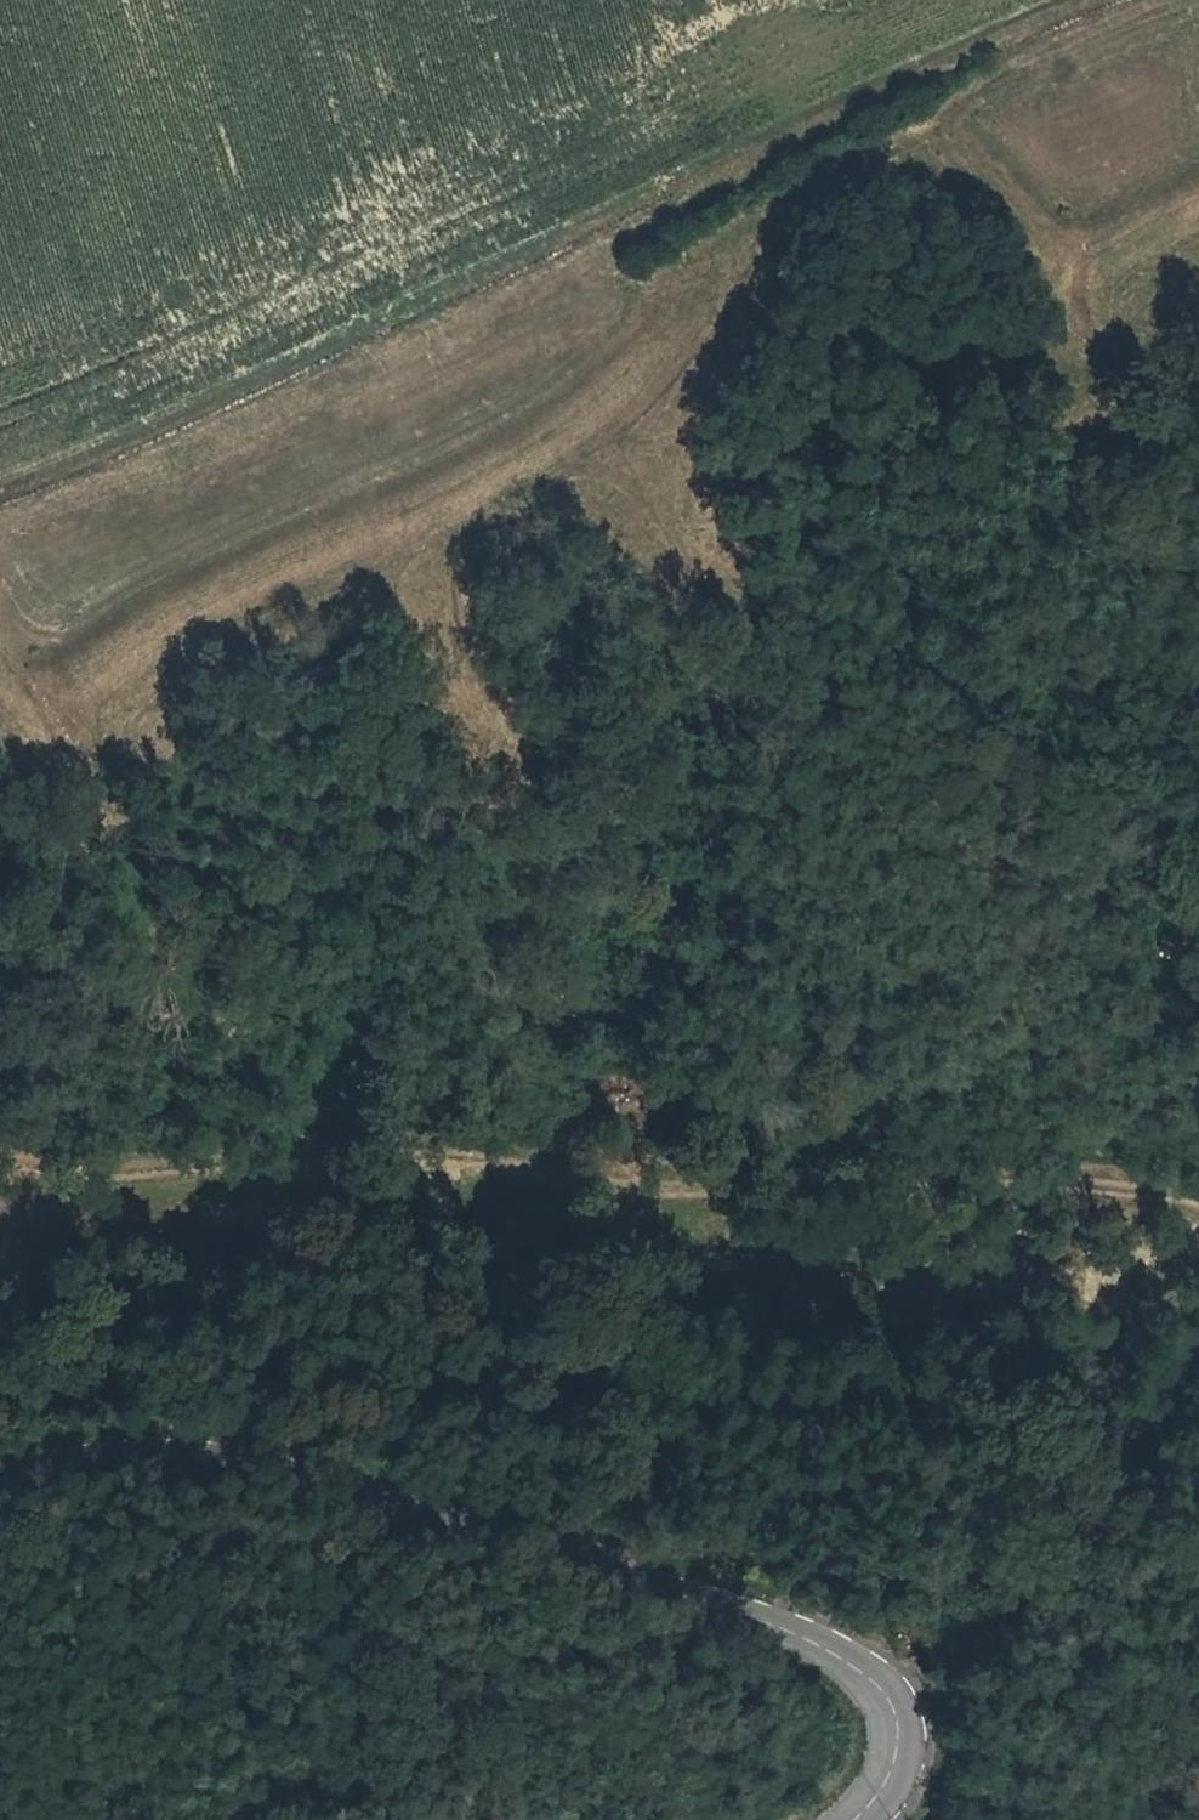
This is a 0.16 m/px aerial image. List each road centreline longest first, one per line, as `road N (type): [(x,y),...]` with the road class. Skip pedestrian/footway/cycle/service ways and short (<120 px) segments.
road 1 (track): [(1138,0),(1025,56),(757,222),(716,311),(670,382),(570,463),(428,547),(247,617),(189,653),(95,771),(53,770),(0,736)]
road 2 (unclassified): [(854,1819),(886,1783),(898,1739),(891,1705),(873,1680),(811,1641),(318,1481),(228,1461),(141,1459),(47,1471),(0,1489)]

